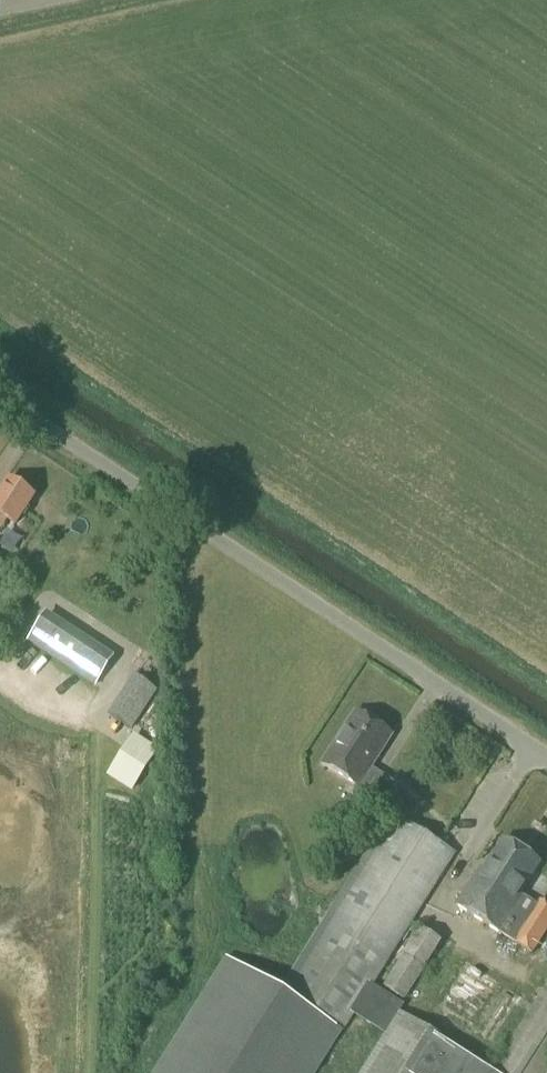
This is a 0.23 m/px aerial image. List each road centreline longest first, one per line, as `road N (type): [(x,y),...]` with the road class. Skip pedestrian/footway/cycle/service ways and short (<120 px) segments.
road 1 (unclassified): [(546,758),(0,400)]

